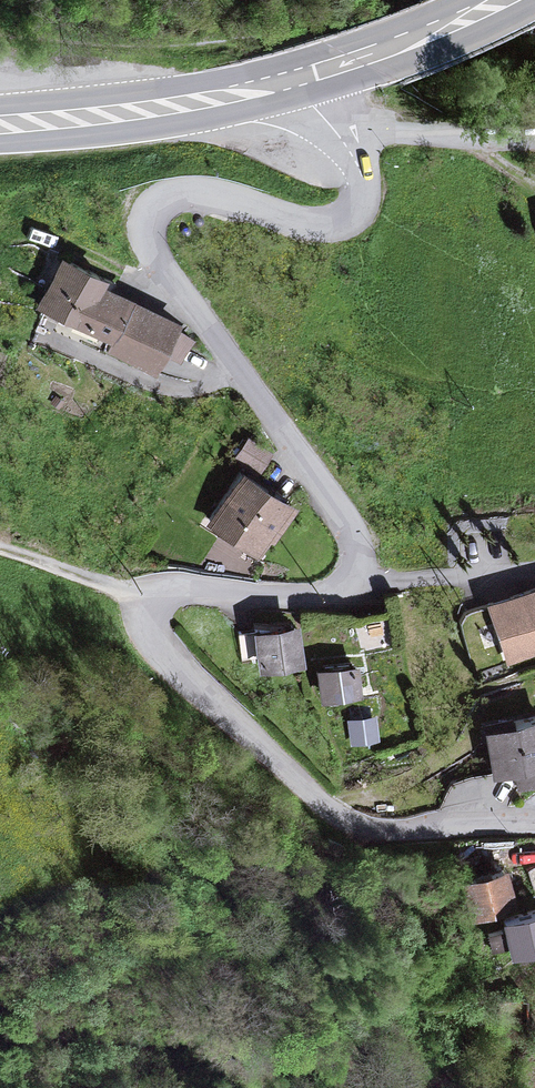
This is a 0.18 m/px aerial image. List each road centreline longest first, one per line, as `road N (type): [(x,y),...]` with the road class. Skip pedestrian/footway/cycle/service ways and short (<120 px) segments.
road 1 (unclassified): [(534,829),(393,823),(328,802),(150,636),(153,598),(169,588),(334,596),(356,579),(350,534),(142,237),(149,210),(174,192),(228,197),(309,227),(334,226),(359,210),(356,163),(291,80)]
road 2 (primary): [(0,124),(168,107),(291,80)]
road 3 (primary): [(291,80),(504,0)]
road 4 (track): [(0,551),(150,606)]

